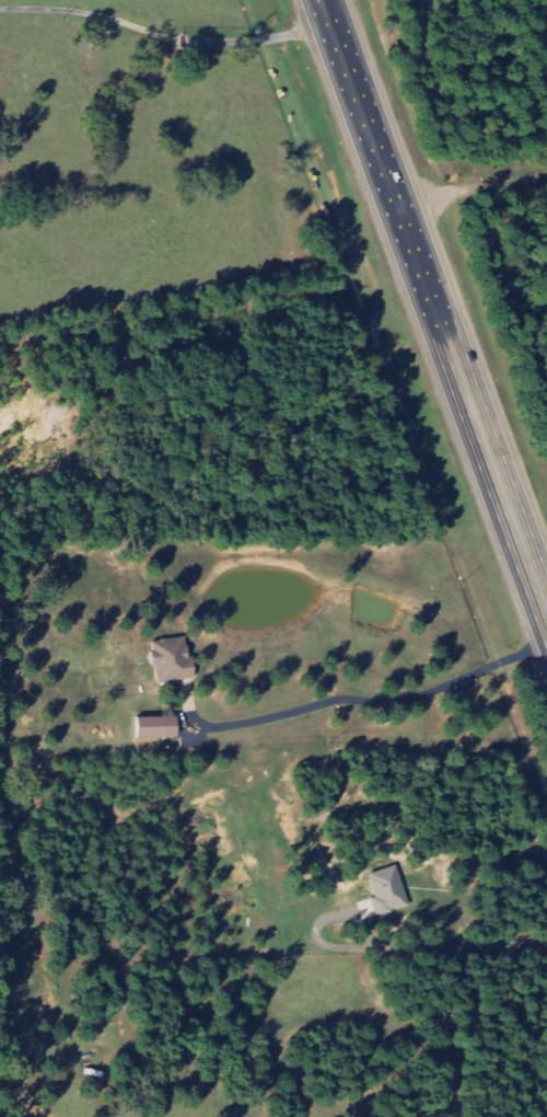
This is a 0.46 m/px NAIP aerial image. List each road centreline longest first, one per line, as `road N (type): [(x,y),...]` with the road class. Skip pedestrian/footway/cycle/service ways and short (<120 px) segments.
road 1 (trunk): [(546,609),(323,0)]

